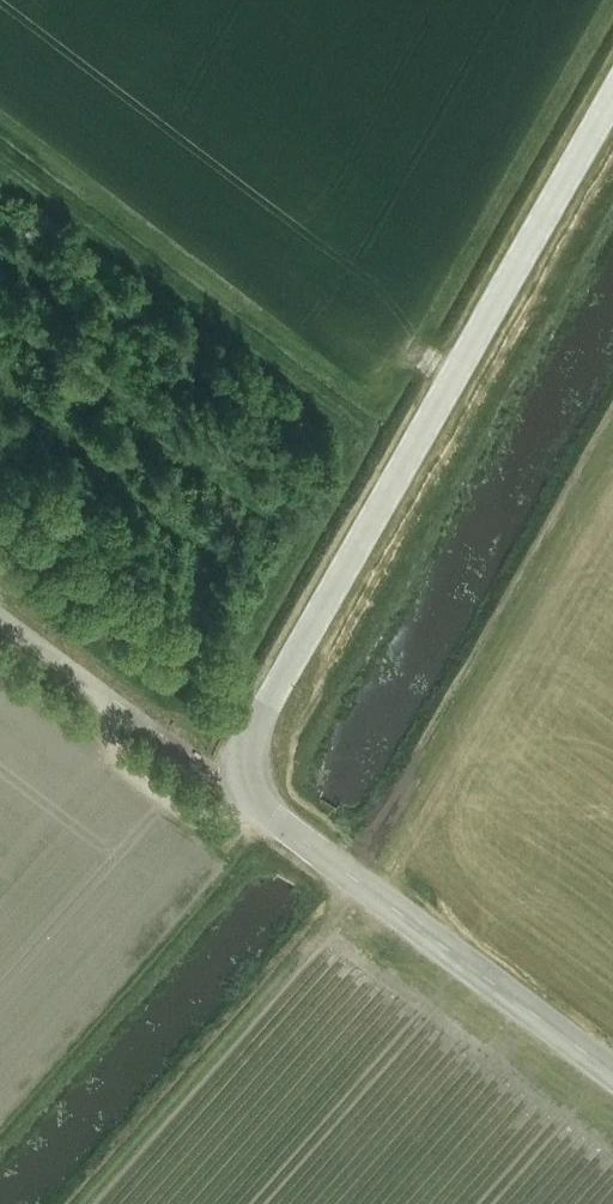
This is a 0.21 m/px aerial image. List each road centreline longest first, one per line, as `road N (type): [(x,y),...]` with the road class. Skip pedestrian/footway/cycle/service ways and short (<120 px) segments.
road 1 (tertiary): [(612,1072),(239,791),(237,773),(612,95)]
road 2 (residential): [(158,734),(0,617)]

